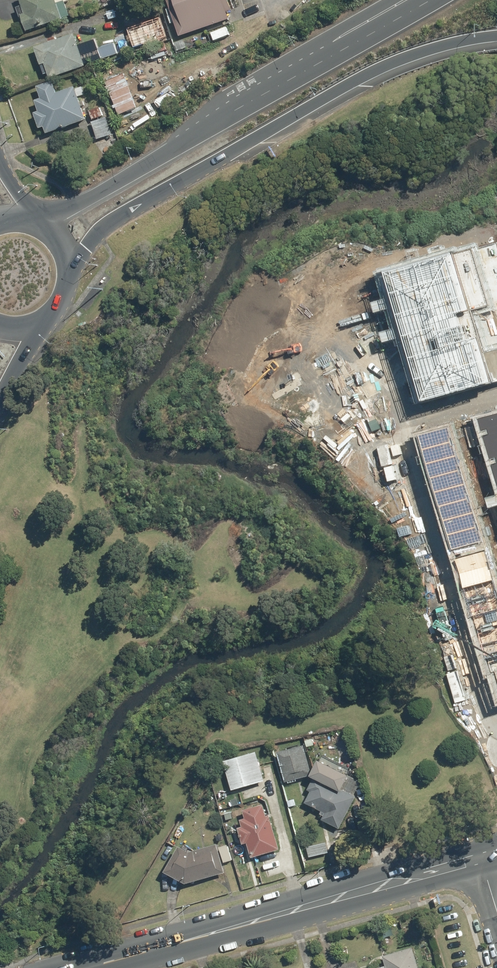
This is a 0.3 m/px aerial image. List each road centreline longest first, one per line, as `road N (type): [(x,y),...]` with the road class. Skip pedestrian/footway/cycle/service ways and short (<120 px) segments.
road 1 (motorway): [(496,41),(413,59),(360,82),(112,224),(73,275)]
road 2 (motorway): [(35,215),(433,0)]
road 3 (secondary): [(86,967),(482,859)]
road 4 (residential): [(398,424),(474,701),(496,731)]

